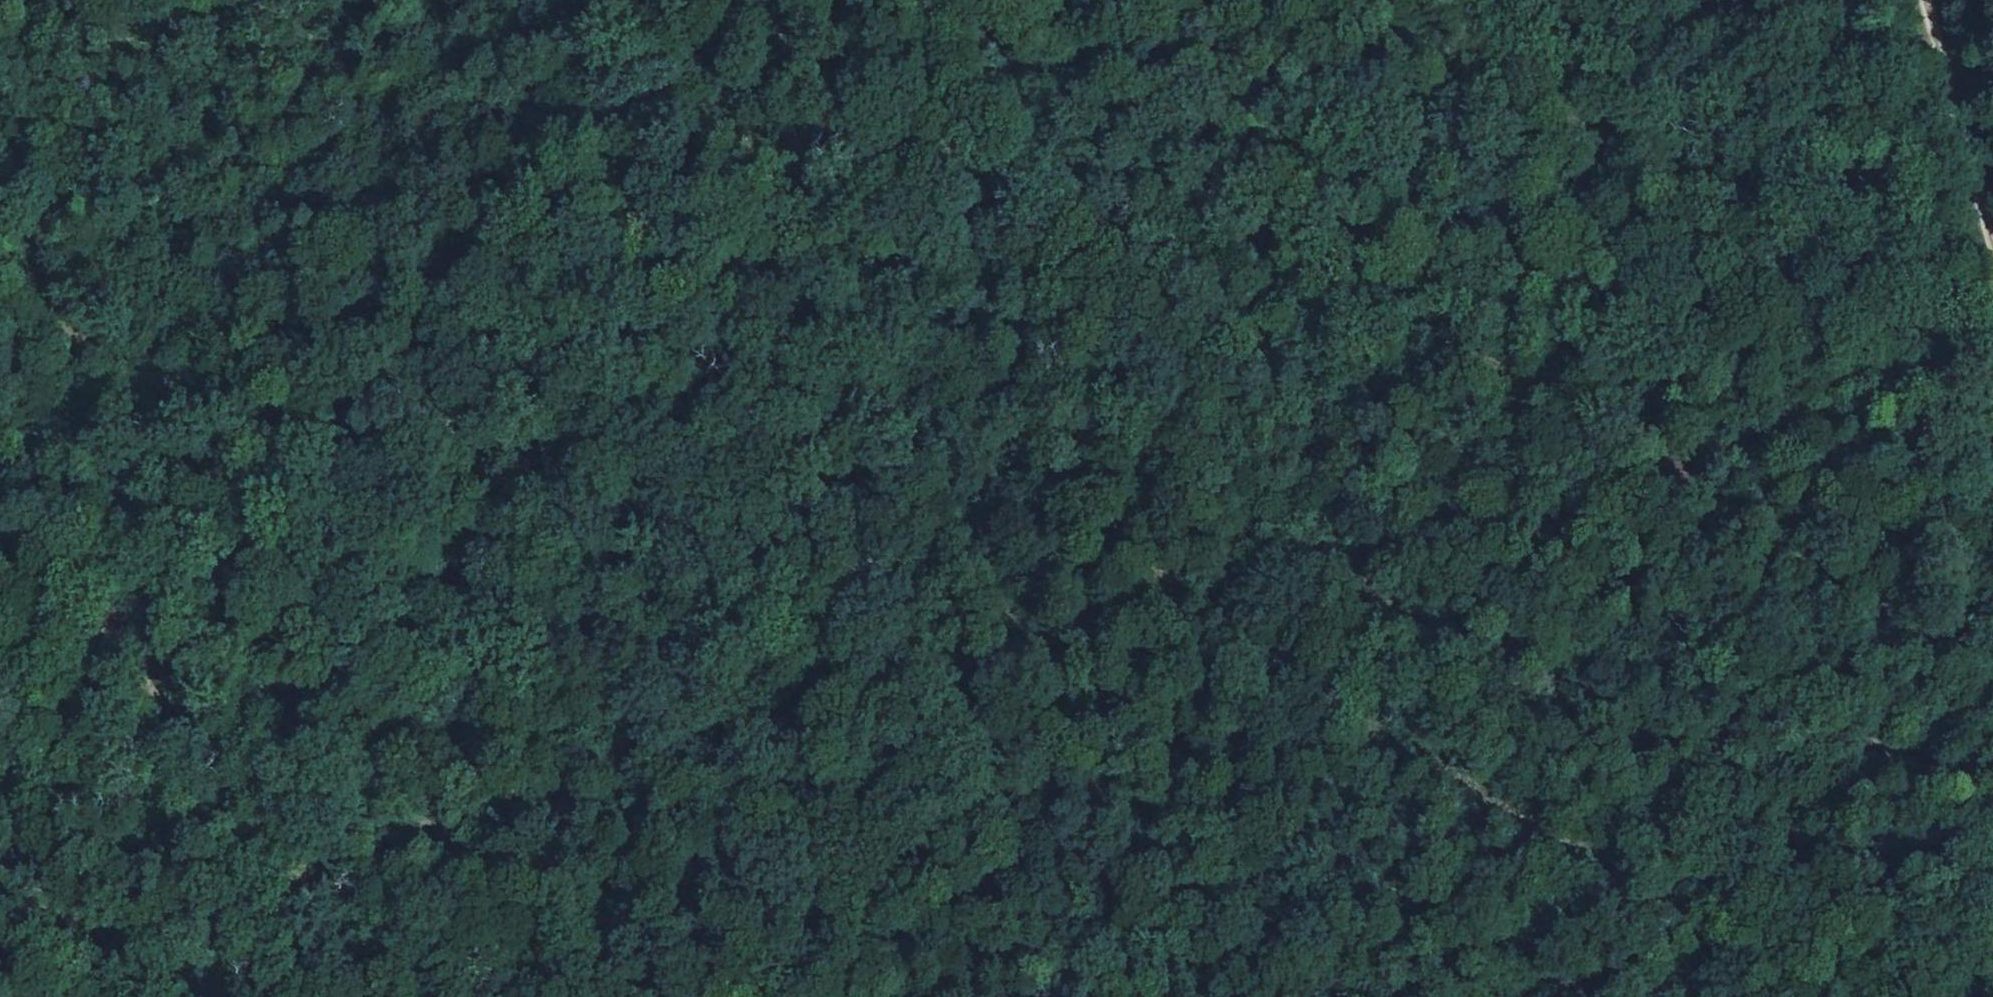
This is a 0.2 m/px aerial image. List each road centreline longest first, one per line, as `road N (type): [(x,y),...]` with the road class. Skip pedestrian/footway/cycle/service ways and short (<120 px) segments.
road 1 (track): [(1992,253),(1922,0)]

